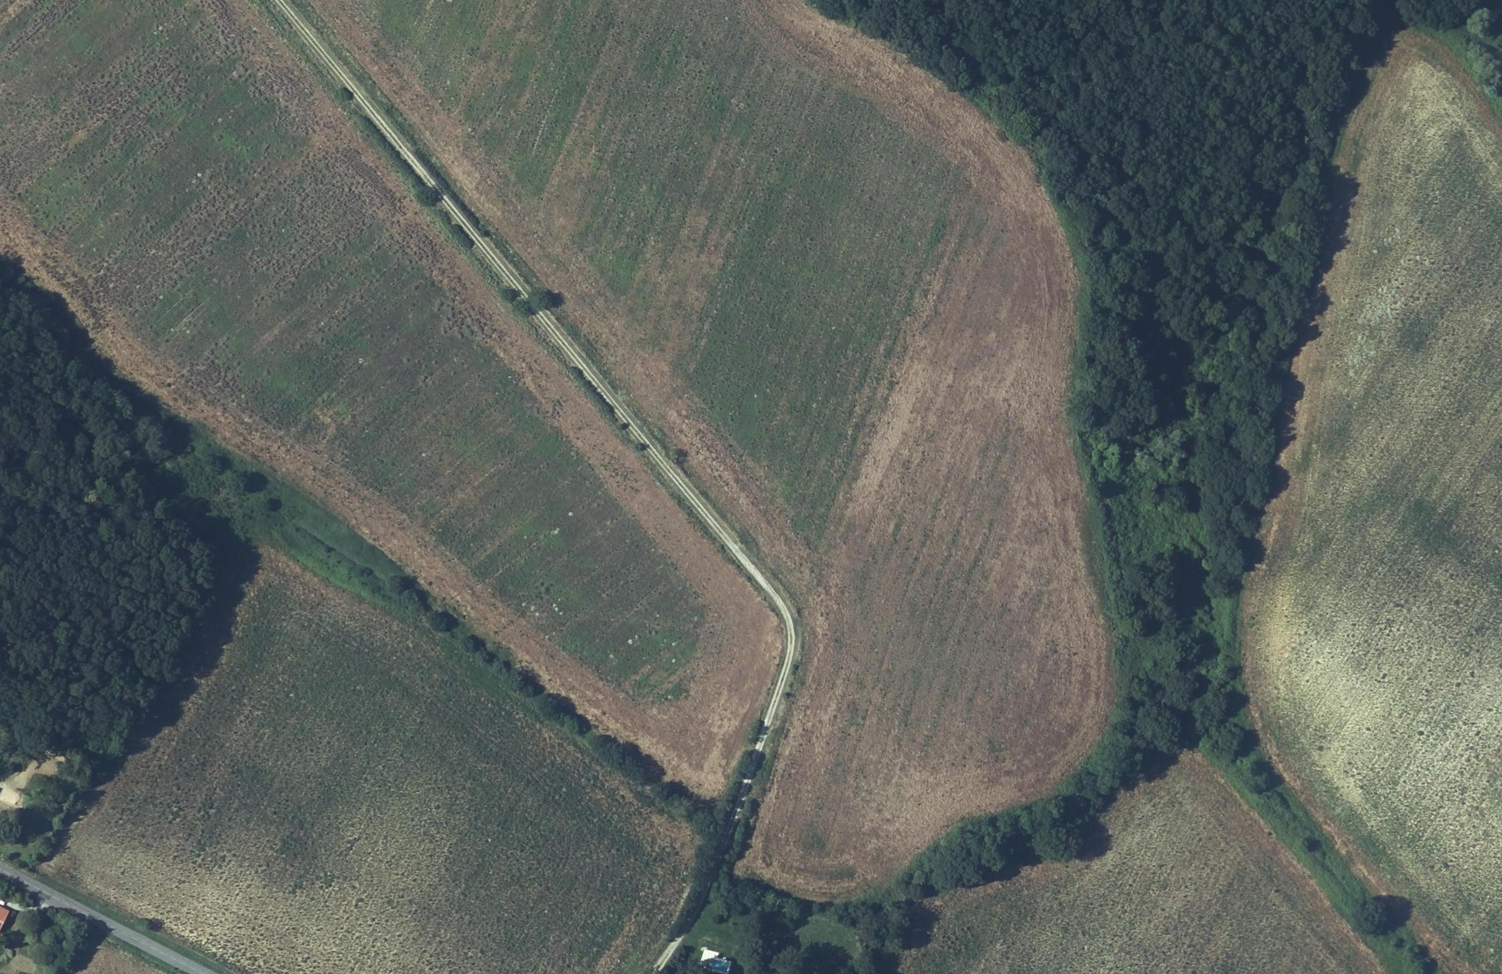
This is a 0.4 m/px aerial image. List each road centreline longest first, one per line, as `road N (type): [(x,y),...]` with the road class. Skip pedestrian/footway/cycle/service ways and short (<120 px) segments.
road 1 (tertiary): [(202,973),(0,870)]

